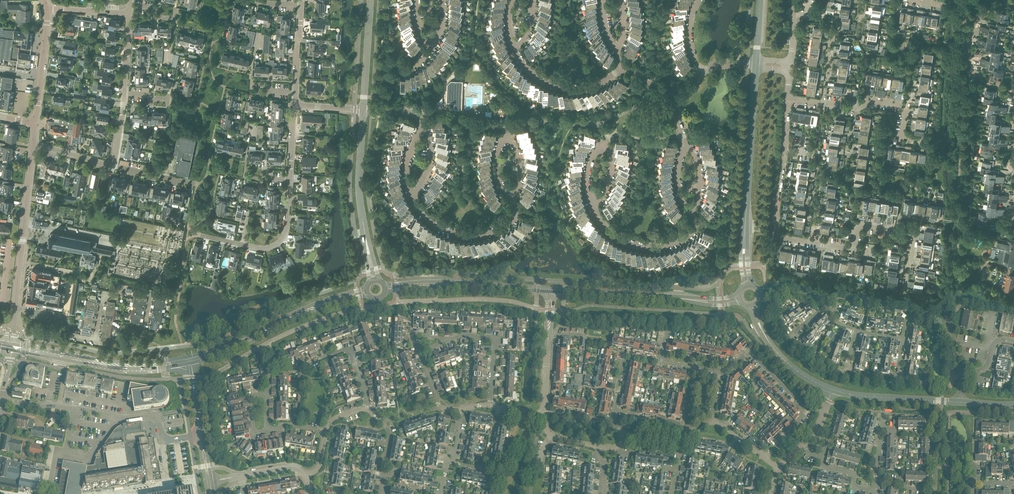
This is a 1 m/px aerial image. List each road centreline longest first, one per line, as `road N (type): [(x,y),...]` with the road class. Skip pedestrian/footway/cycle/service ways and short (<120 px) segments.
road 1 (secondary): [(749,284),(744,257),(756,64)]
road 2 (residential): [(854,250),(777,235),(789,99)]
road 3 (secondary): [(368,292),(189,362)]
road 4 (secondary): [(739,298),(549,289)]
road 5 (unclassified): [(162,442),(158,414),(119,418),(1,401)]
road 6 (residential): [(722,373),(748,350),(807,412),(763,457)]
road 7 (secondary): [(189,362),(114,368),(9,347)]
road 8 (tertiary): [(374,282),(360,198),(363,110)]
road 9 (secondary): [(549,289),(384,289)]
road 10 (residential): [(366,406),(347,351),(292,370),(277,366),(268,393)]
road 11 (unclassified): [(145,325),(151,293),(124,287),(119,298),(102,294),(94,342),(82,341)]
road 12 (residential): [(32,146),(111,163),(124,95)]
road 13 (residential): [(201,236),(275,245),(285,233),(290,180)]
road 14 (residential): [(592,204),(617,236),(643,246),(690,234),(696,224),(691,212)]
road 15 (residential): [(510,199),(516,213),(507,223),(465,234),(429,219),(412,196)]
road 16 (tertiary): [(18,278),(32,146)]
road 17 (tertiary): [(831,391),(961,403)]
road 18 (residential): [(621,70),(583,87),(556,85),(532,72),(514,47)]
road 19 (tertiary): [(751,306),(770,348),(831,391)]
road 20 (residential): [(592,204),(609,175),(605,146),(592,159),(589,195)]
road 21 (residential): [(906,106),(789,99)]

